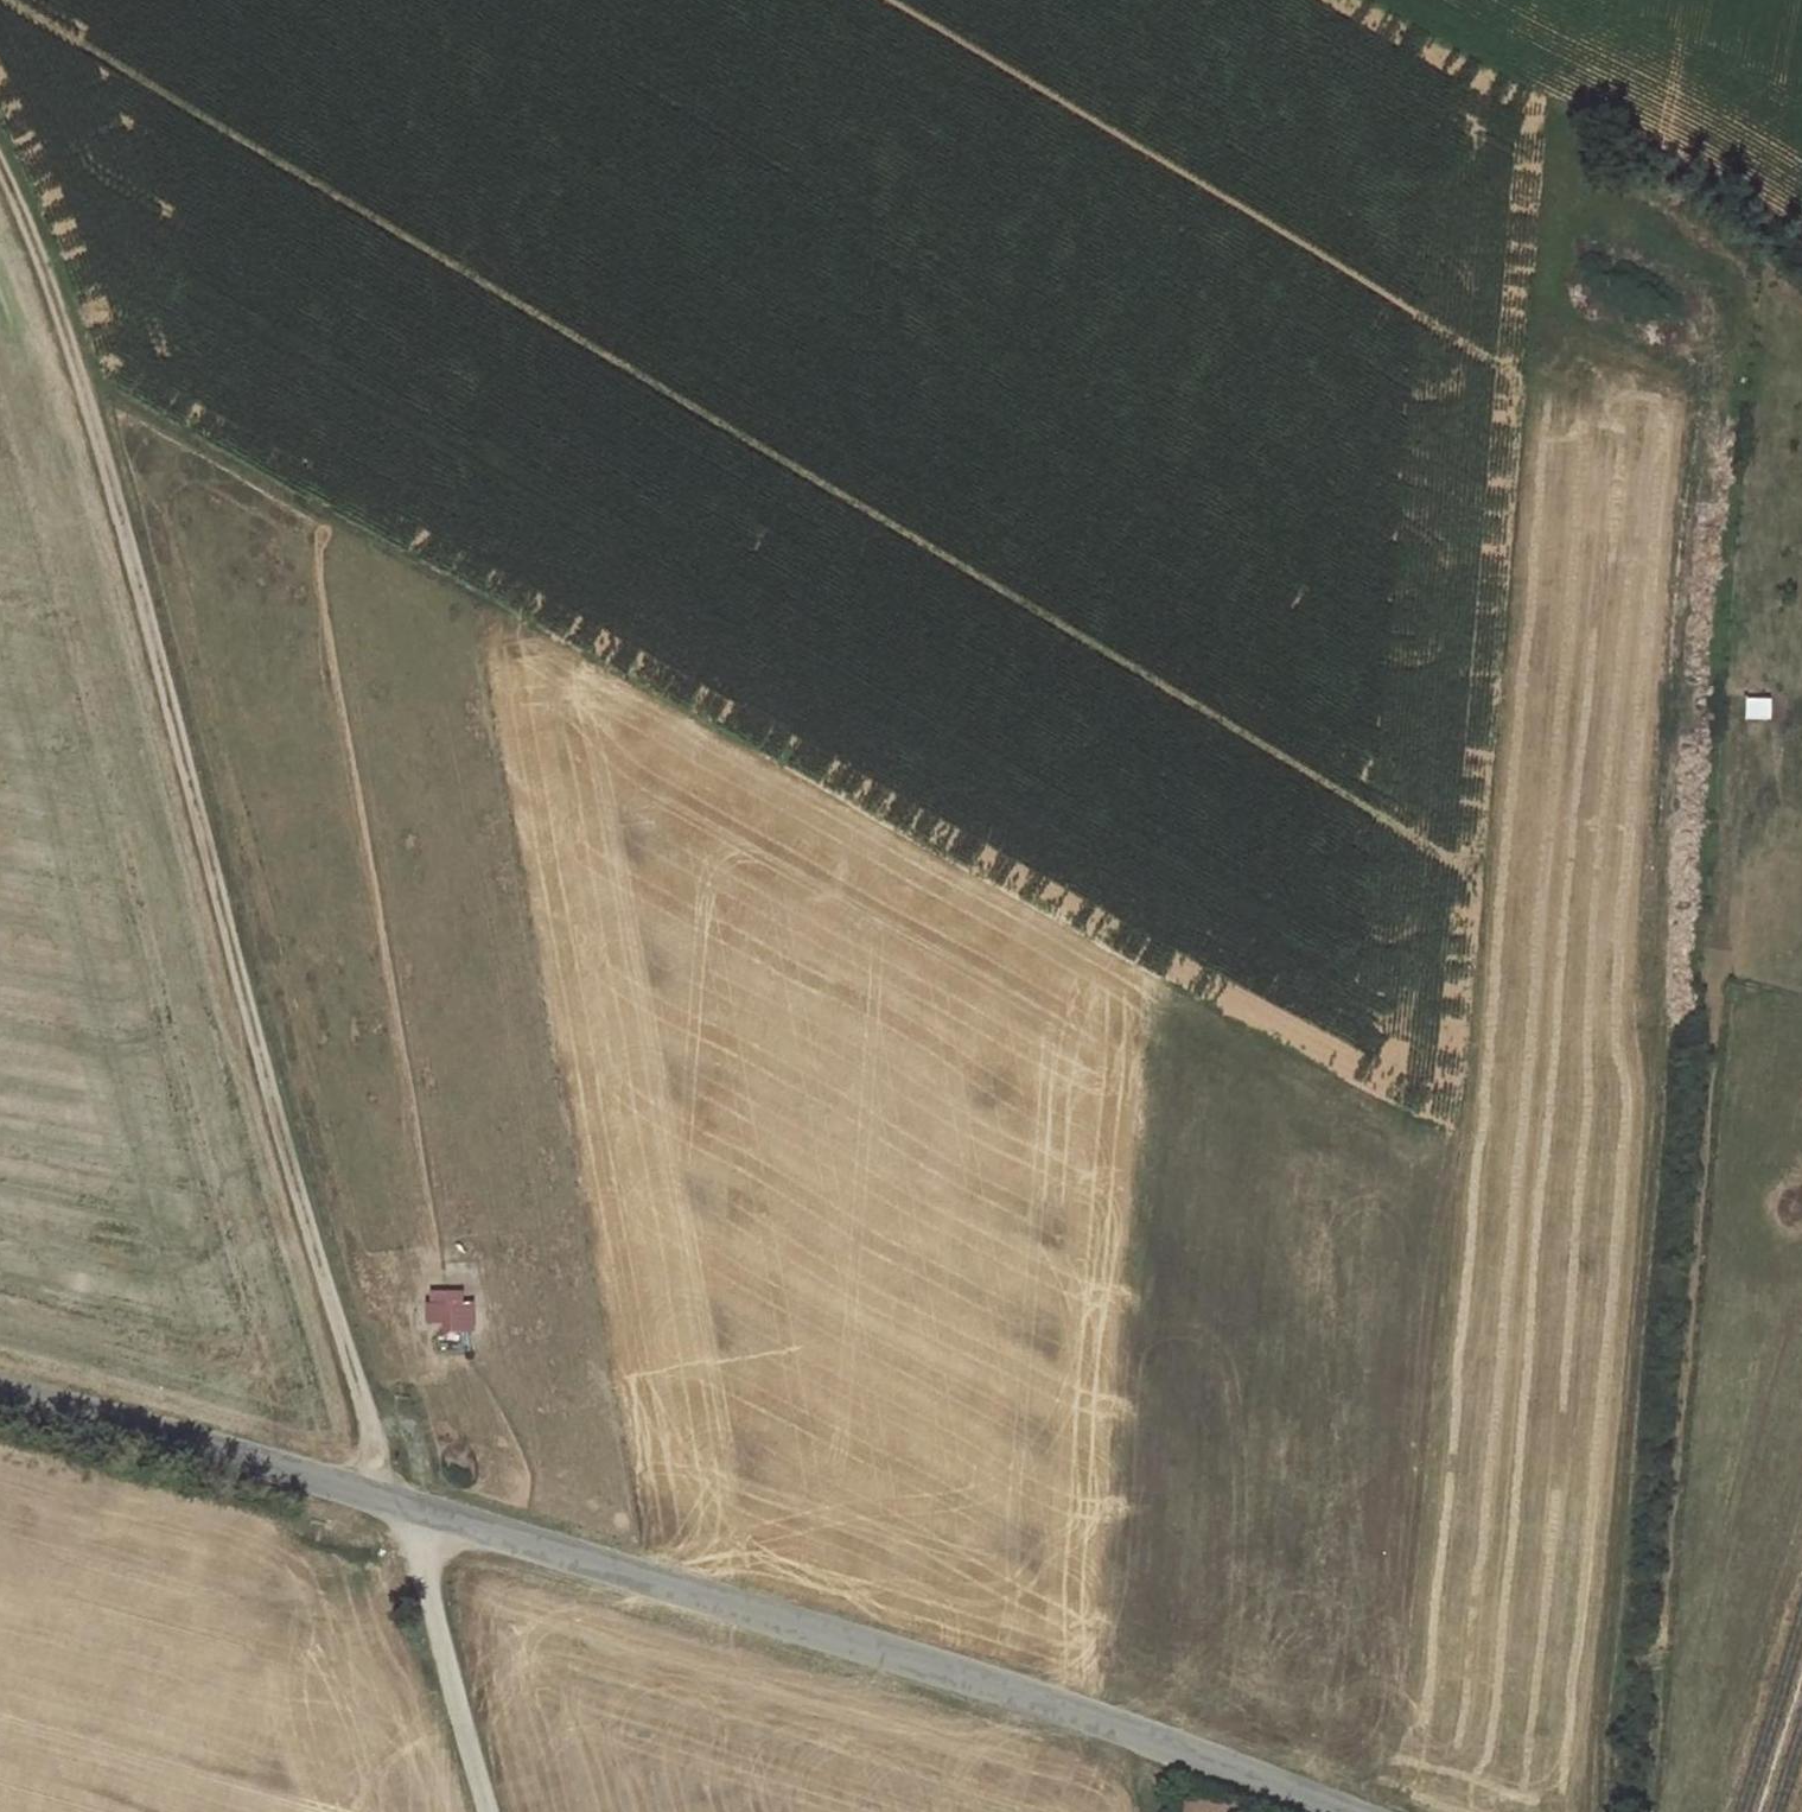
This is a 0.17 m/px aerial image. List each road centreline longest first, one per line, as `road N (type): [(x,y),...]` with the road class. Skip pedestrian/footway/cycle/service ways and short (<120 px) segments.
road 1 (unclassified): [(1342,1811),(895,1653),(396,1495),(0,1387)]
road 2 (track): [(0,156),(71,330),(320,1260),(396,1495)]
road 3 (track): [(486,1811),(425,1558),(396,1495)]

